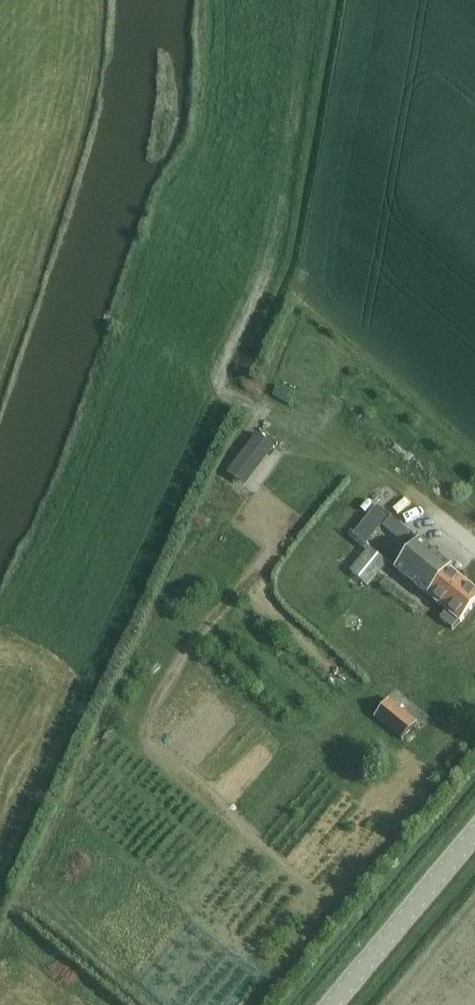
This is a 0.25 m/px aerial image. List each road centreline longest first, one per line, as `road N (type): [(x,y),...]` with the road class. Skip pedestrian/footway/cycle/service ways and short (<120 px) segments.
road 1 (tertiary): [(333,1004),(474,834)]

